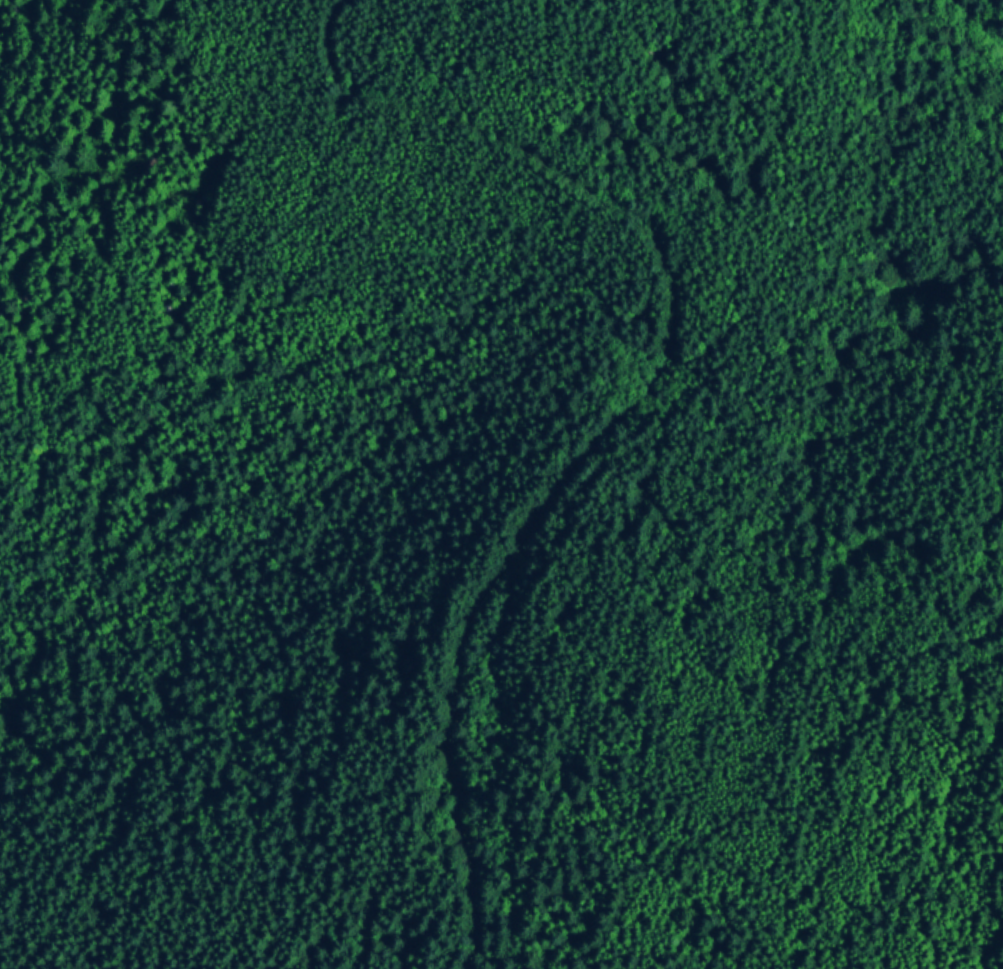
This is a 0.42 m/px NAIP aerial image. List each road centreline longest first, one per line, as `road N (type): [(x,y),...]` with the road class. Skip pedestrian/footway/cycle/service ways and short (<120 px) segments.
road 1 (track): [(464,968),(469,879),(452,802),(450,744),(459,648),(477,600),(550,492),(665,361),(679,307),(668,252),(646,215),(463,124),(329,75),(323,42),(341,0)]

